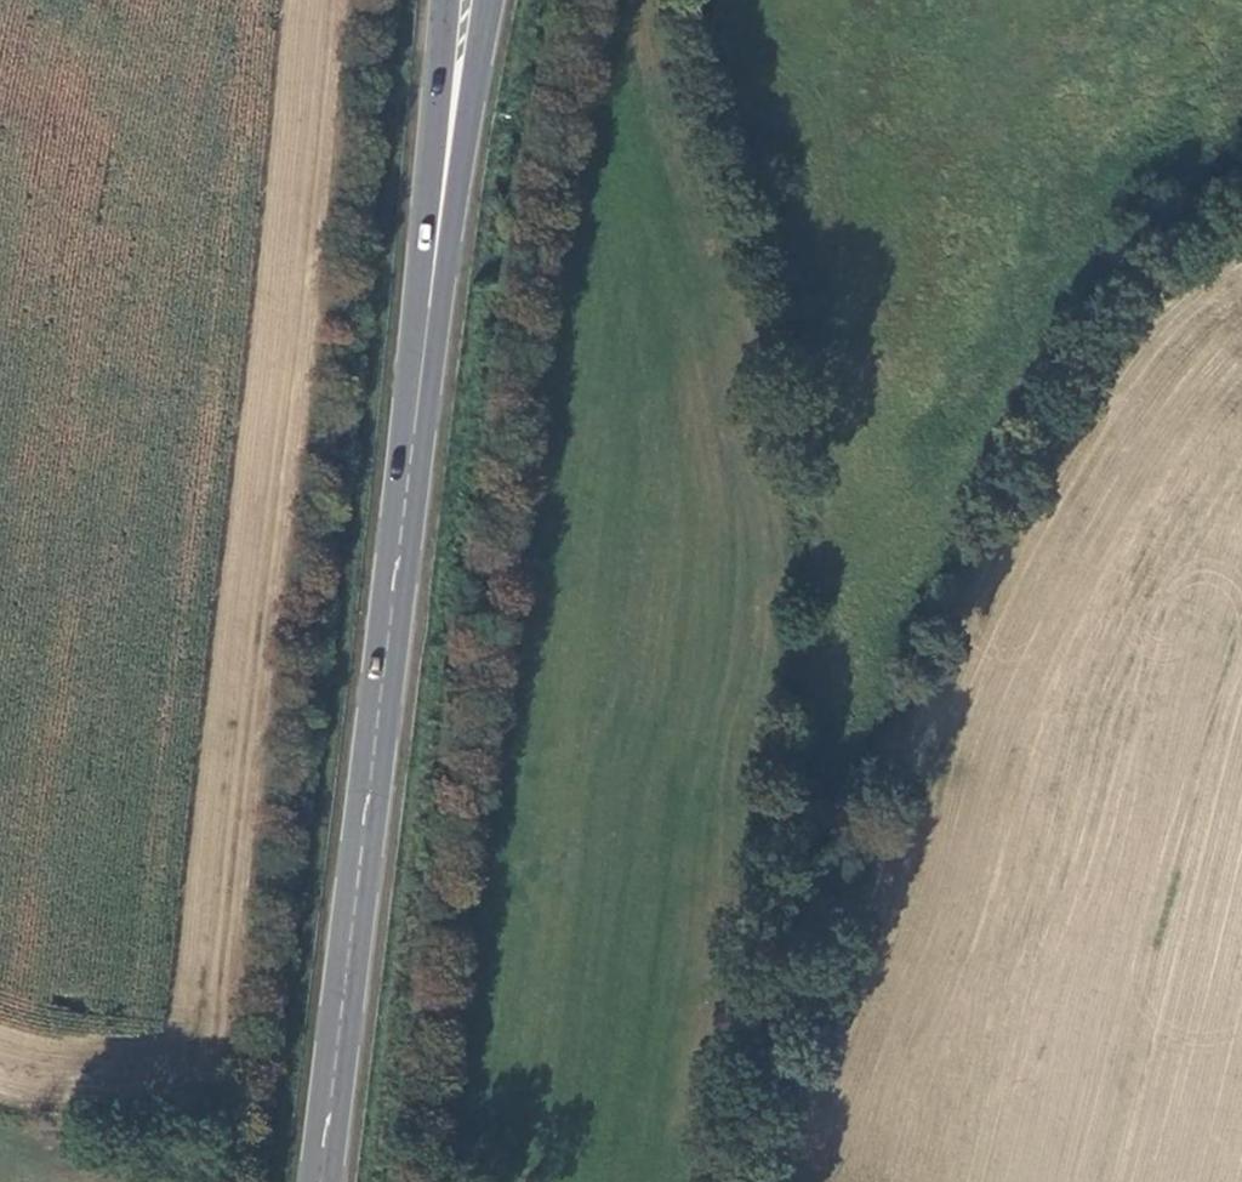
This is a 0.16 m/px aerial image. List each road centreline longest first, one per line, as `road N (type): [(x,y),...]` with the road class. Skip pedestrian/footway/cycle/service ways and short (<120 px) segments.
road 1 (primary): [(446,199),(321,1181)]
road 2 (primary): [(446,199),(491,0)]
road 3 (primary): [(454,0),(446,199)]

